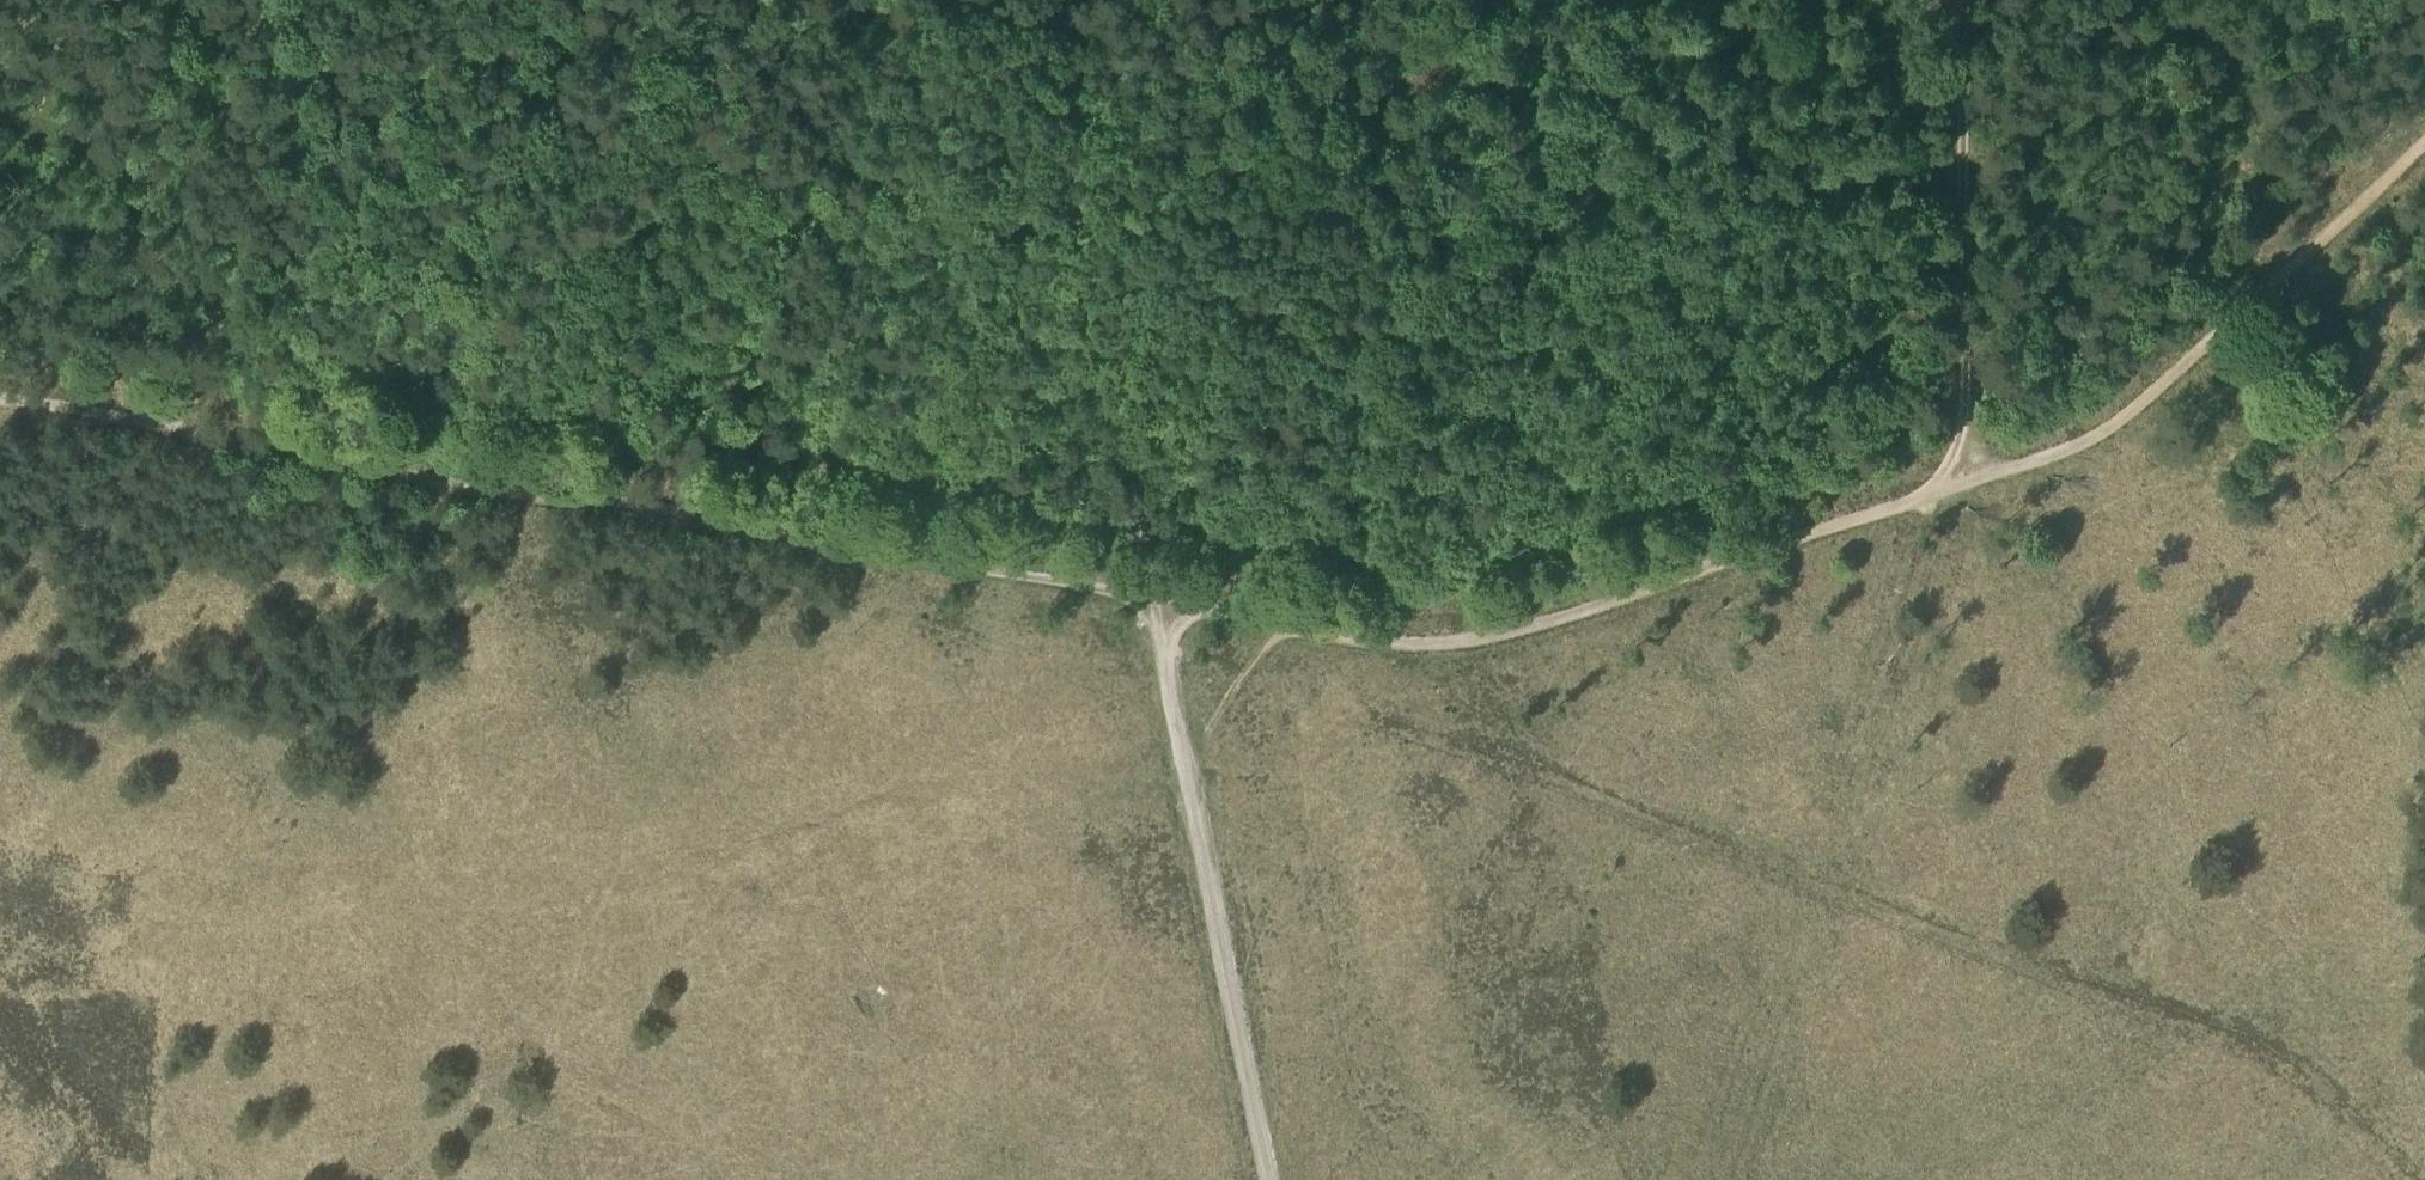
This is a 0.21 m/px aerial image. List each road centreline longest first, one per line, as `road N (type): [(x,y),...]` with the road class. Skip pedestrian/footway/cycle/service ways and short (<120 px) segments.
road 1 (track): [(1157,596),(1379,640),(1465,638),(2019,469),(2134,408),(2424,144)]
road 2 (track): [(0,400),(475,492),(641,504),(906,559),(1157,596)]
road 3 (track): [(1157,596),(1064,0)]
road 4 (track): [(1266,1179),(1157,596)]
road 5 (track): [(1926,502),(1960,434),(1962,404),(1961,0)]

